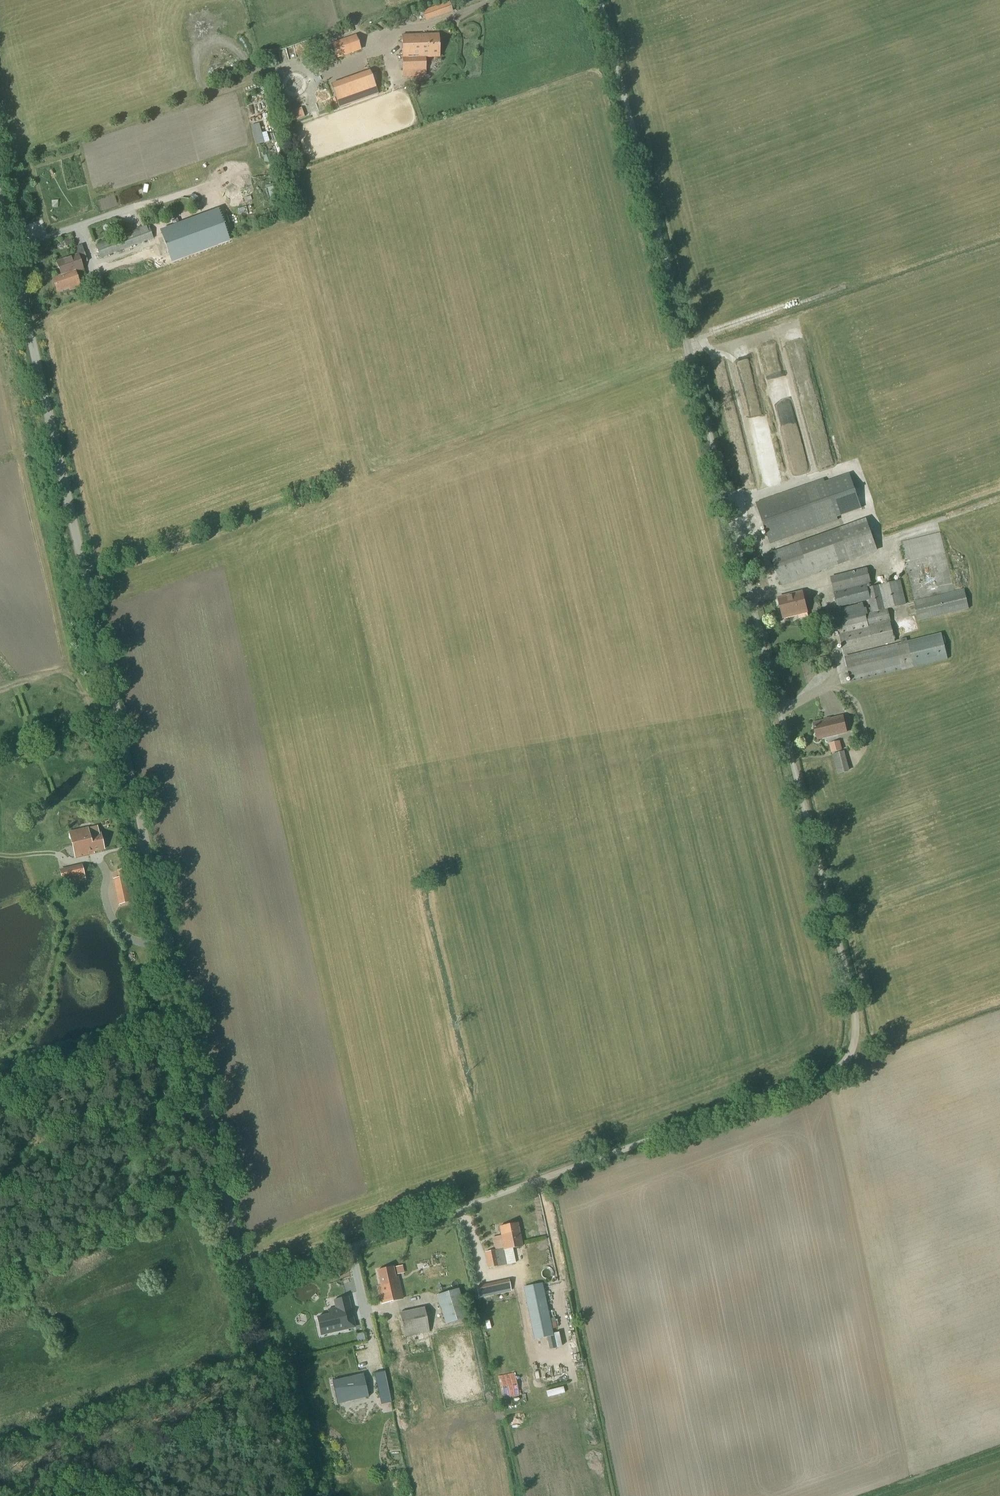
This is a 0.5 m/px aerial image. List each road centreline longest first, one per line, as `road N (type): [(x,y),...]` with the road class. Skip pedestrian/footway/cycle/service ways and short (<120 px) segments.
road 1 (unclassified): [(250,1269),(855,1051),(857,1020),(600,0)]
road 2 (unclassified): [(250,1269),(0,195)]
road 3 (unclassified): [(302,1495),(250,1269)]

